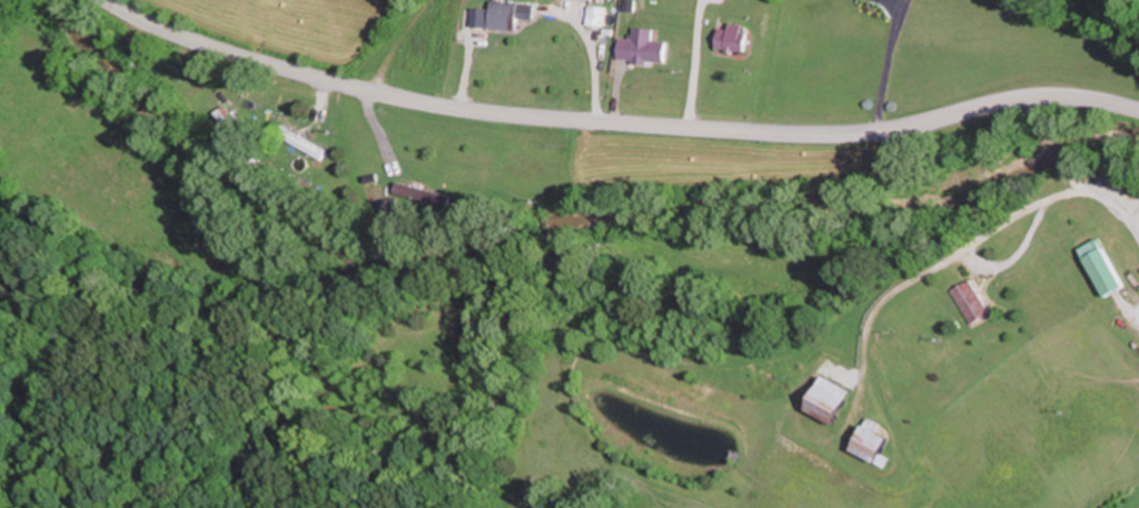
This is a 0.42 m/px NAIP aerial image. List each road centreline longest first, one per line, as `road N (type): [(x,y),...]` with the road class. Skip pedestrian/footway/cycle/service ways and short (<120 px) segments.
road 1 (secondary): [(1138,111),(1032,99),(900,128),(790,135),(492,113),(290,71),(181,36),(111,0)]
road 2 (residential): [(1138,238),(1110,205),(1064,177),(1032,99)]
road 3 (track): [(136,14),(0,120)]

